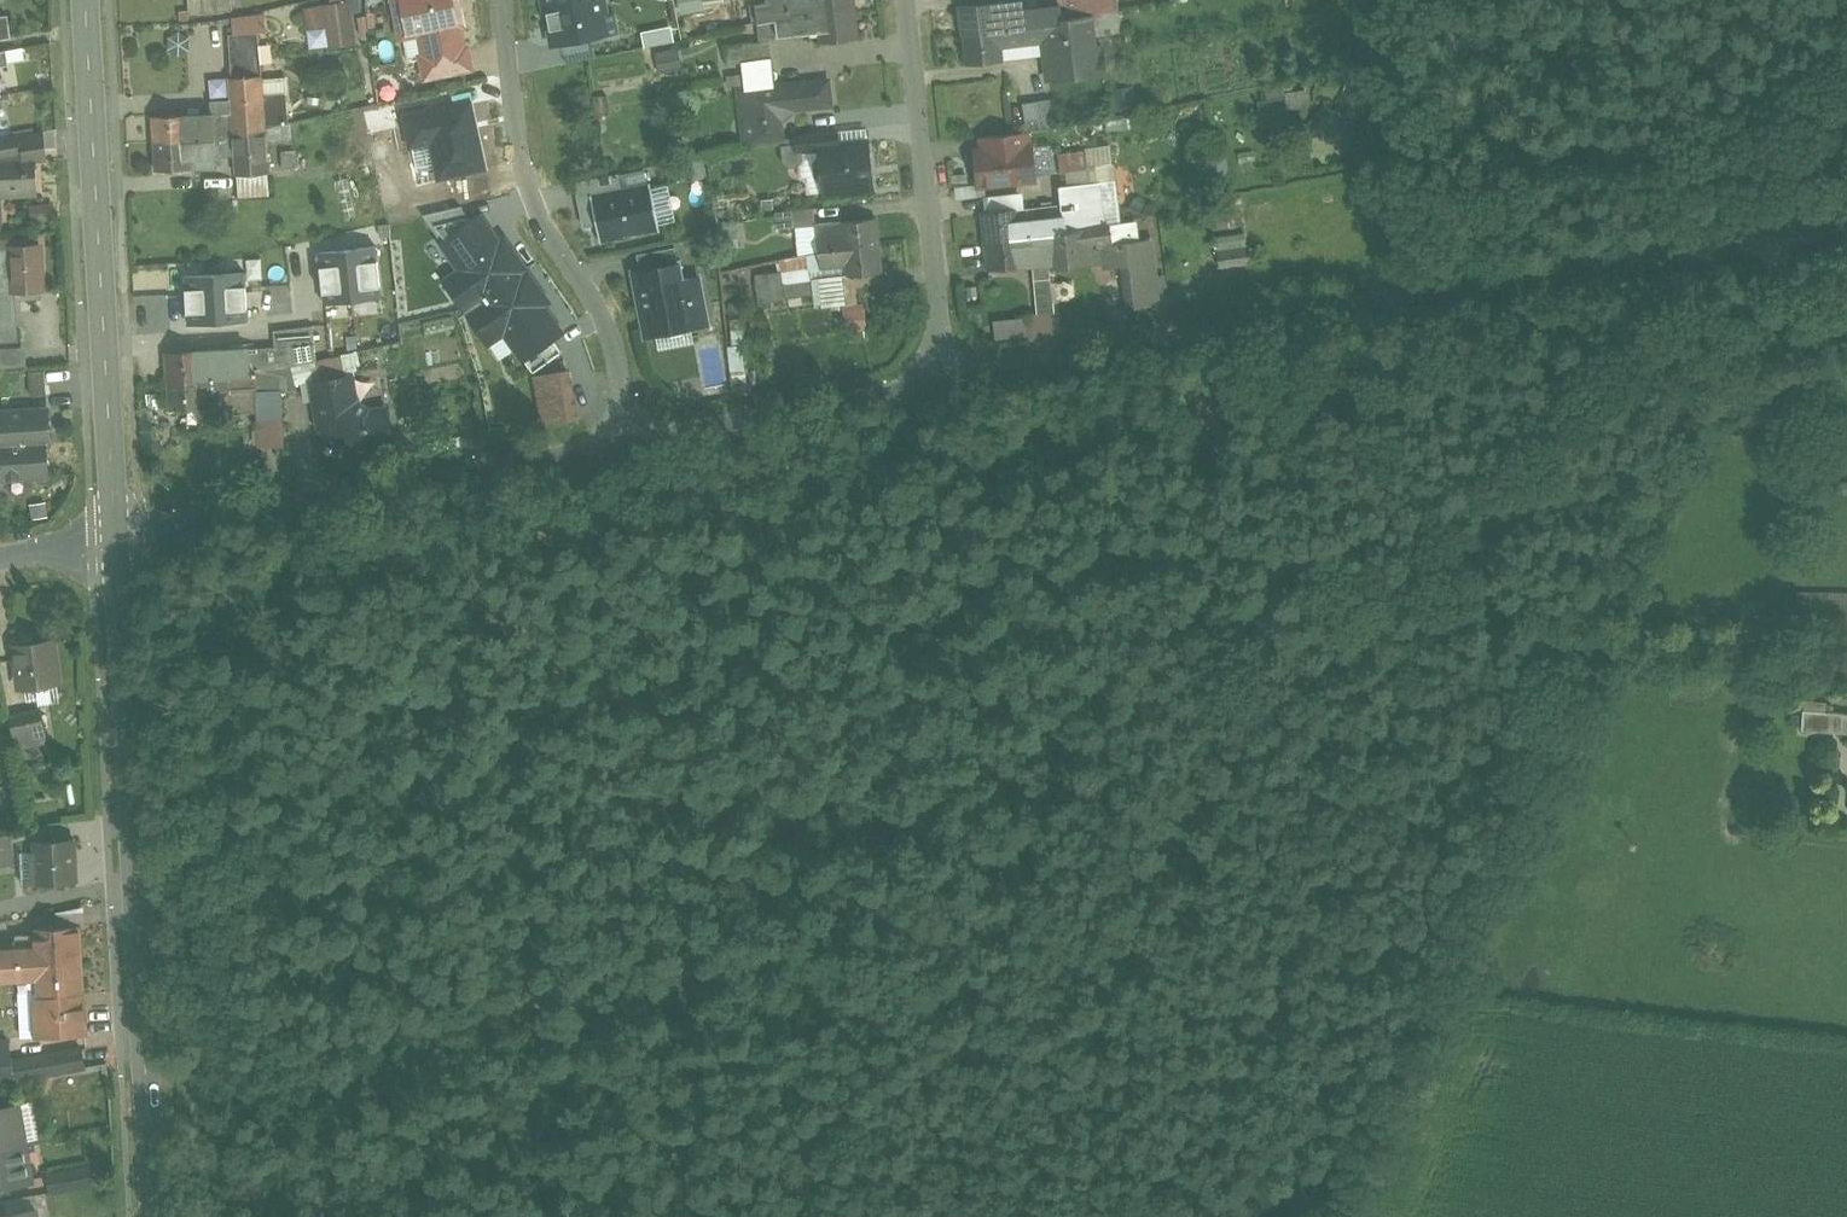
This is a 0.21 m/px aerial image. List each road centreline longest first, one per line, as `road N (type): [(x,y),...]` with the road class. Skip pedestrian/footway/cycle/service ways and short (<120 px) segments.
road 1 (unclassified): [(1096,364),(1846,218)]
road 2 (tertiary): [(110,537),(154,1216)]
road 3 (tertiary): [(87,0),(110,537)]
road 4 (residential): [(110,537),(632,438)]
road 5 (residential): [(501,0),(528,199),(601,319),(632,438)]
road 6 (residential): [(903,0),(943,386)]
road 7 (residential): [(632,438),(943,386)]
road 8 (residential): [(943,386),(1096,364)]

